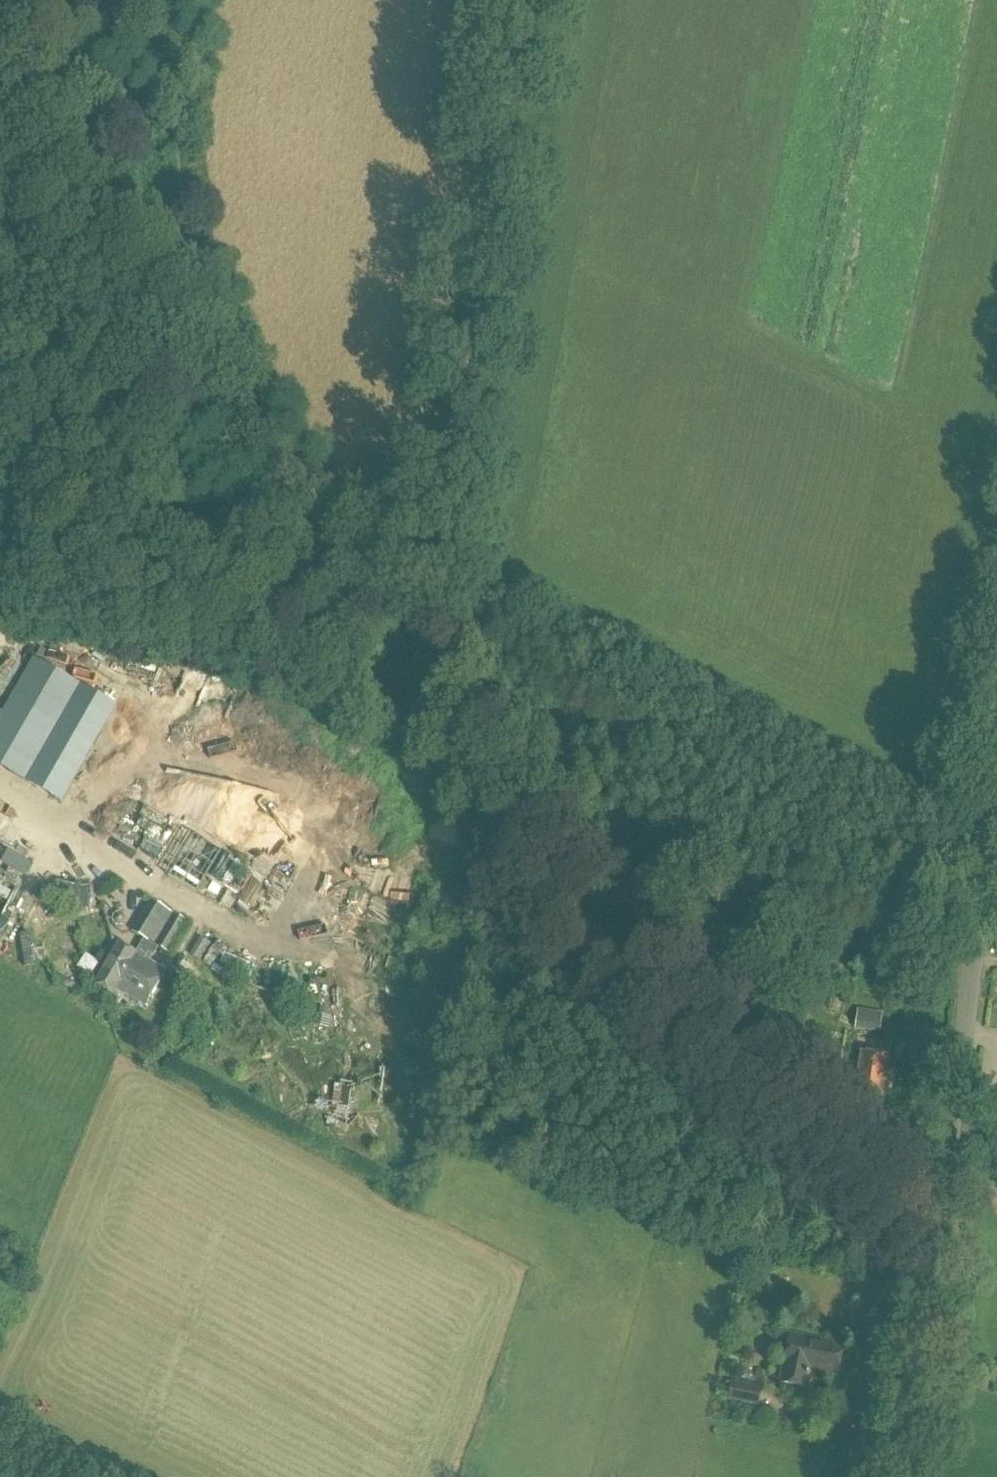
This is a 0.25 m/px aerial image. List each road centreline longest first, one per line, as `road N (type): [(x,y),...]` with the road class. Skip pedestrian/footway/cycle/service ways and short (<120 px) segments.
road 1 (tertiary): [(900,1476),(996,786)]
road 2 (track): [(0,599),(15,573),(36,475),(0,344)]

